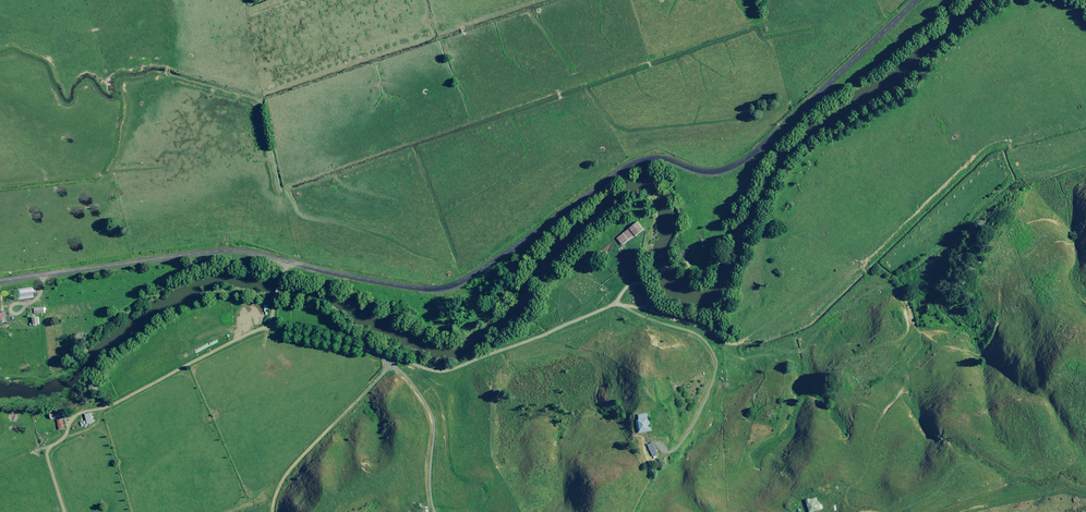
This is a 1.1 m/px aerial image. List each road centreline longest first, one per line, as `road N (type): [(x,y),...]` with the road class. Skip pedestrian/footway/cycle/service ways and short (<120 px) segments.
road 1 (tertiary): [(0,281),(233,250),(403,286),(448,287),(636,162),(662,158),(711,172),(748,158),(917,0)]
road 2 (track): [(288,261),(277,326),(419,359),(450,401),(451,460),(487,487),(474,503),(436,511)]
road 3 (track): [(946,511),(981,499),(1085,495)]

